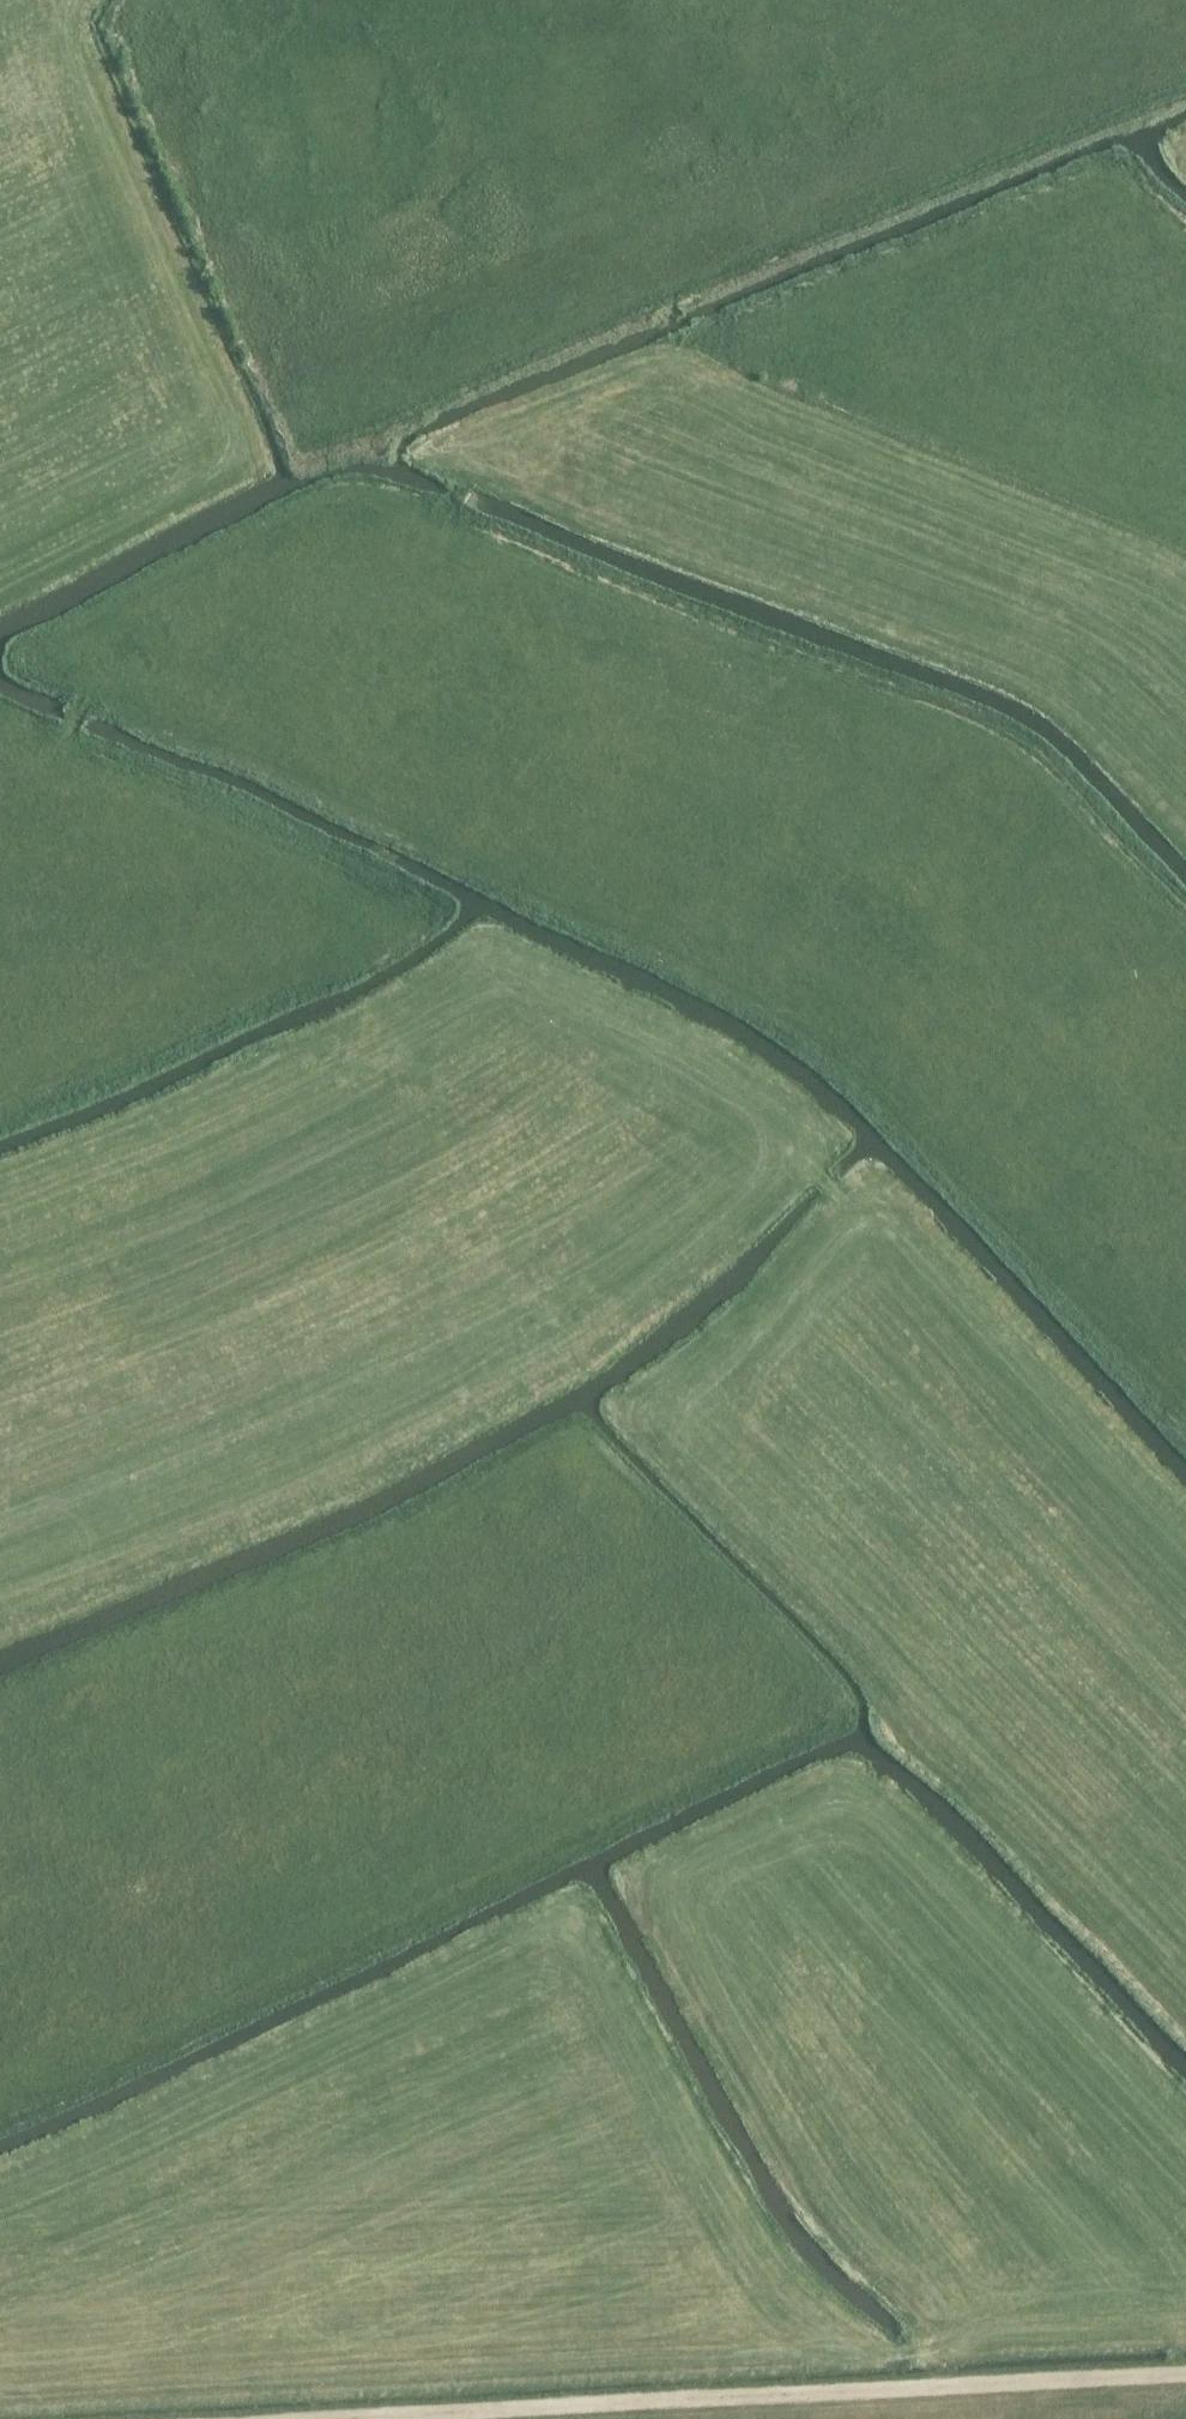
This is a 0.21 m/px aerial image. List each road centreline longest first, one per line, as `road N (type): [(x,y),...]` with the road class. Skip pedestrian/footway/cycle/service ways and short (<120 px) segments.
road 1 (track): [(374,2418),(1185,2376)]

